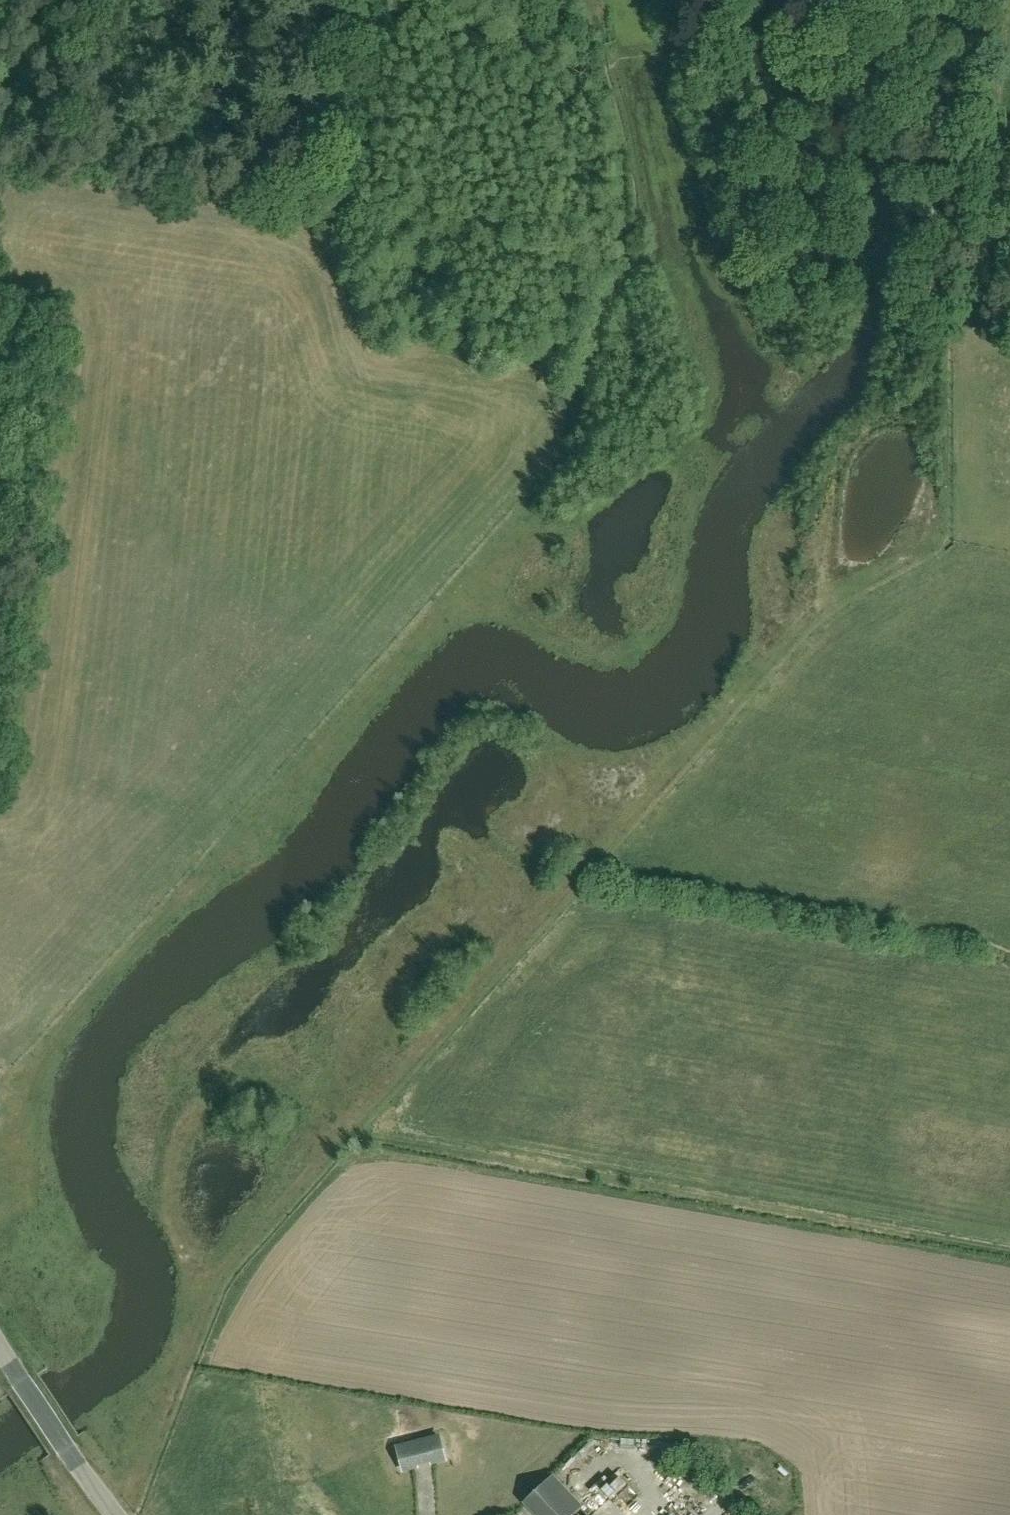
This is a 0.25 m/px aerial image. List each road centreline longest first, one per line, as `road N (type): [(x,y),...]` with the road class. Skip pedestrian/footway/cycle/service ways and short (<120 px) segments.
road 1 (track): [(1009,143),(989,328),(953,332)]
road 2 (unclassified): [(113,1514),(0,1351)]
road 3 (track): [(674,46),(811,19)]

